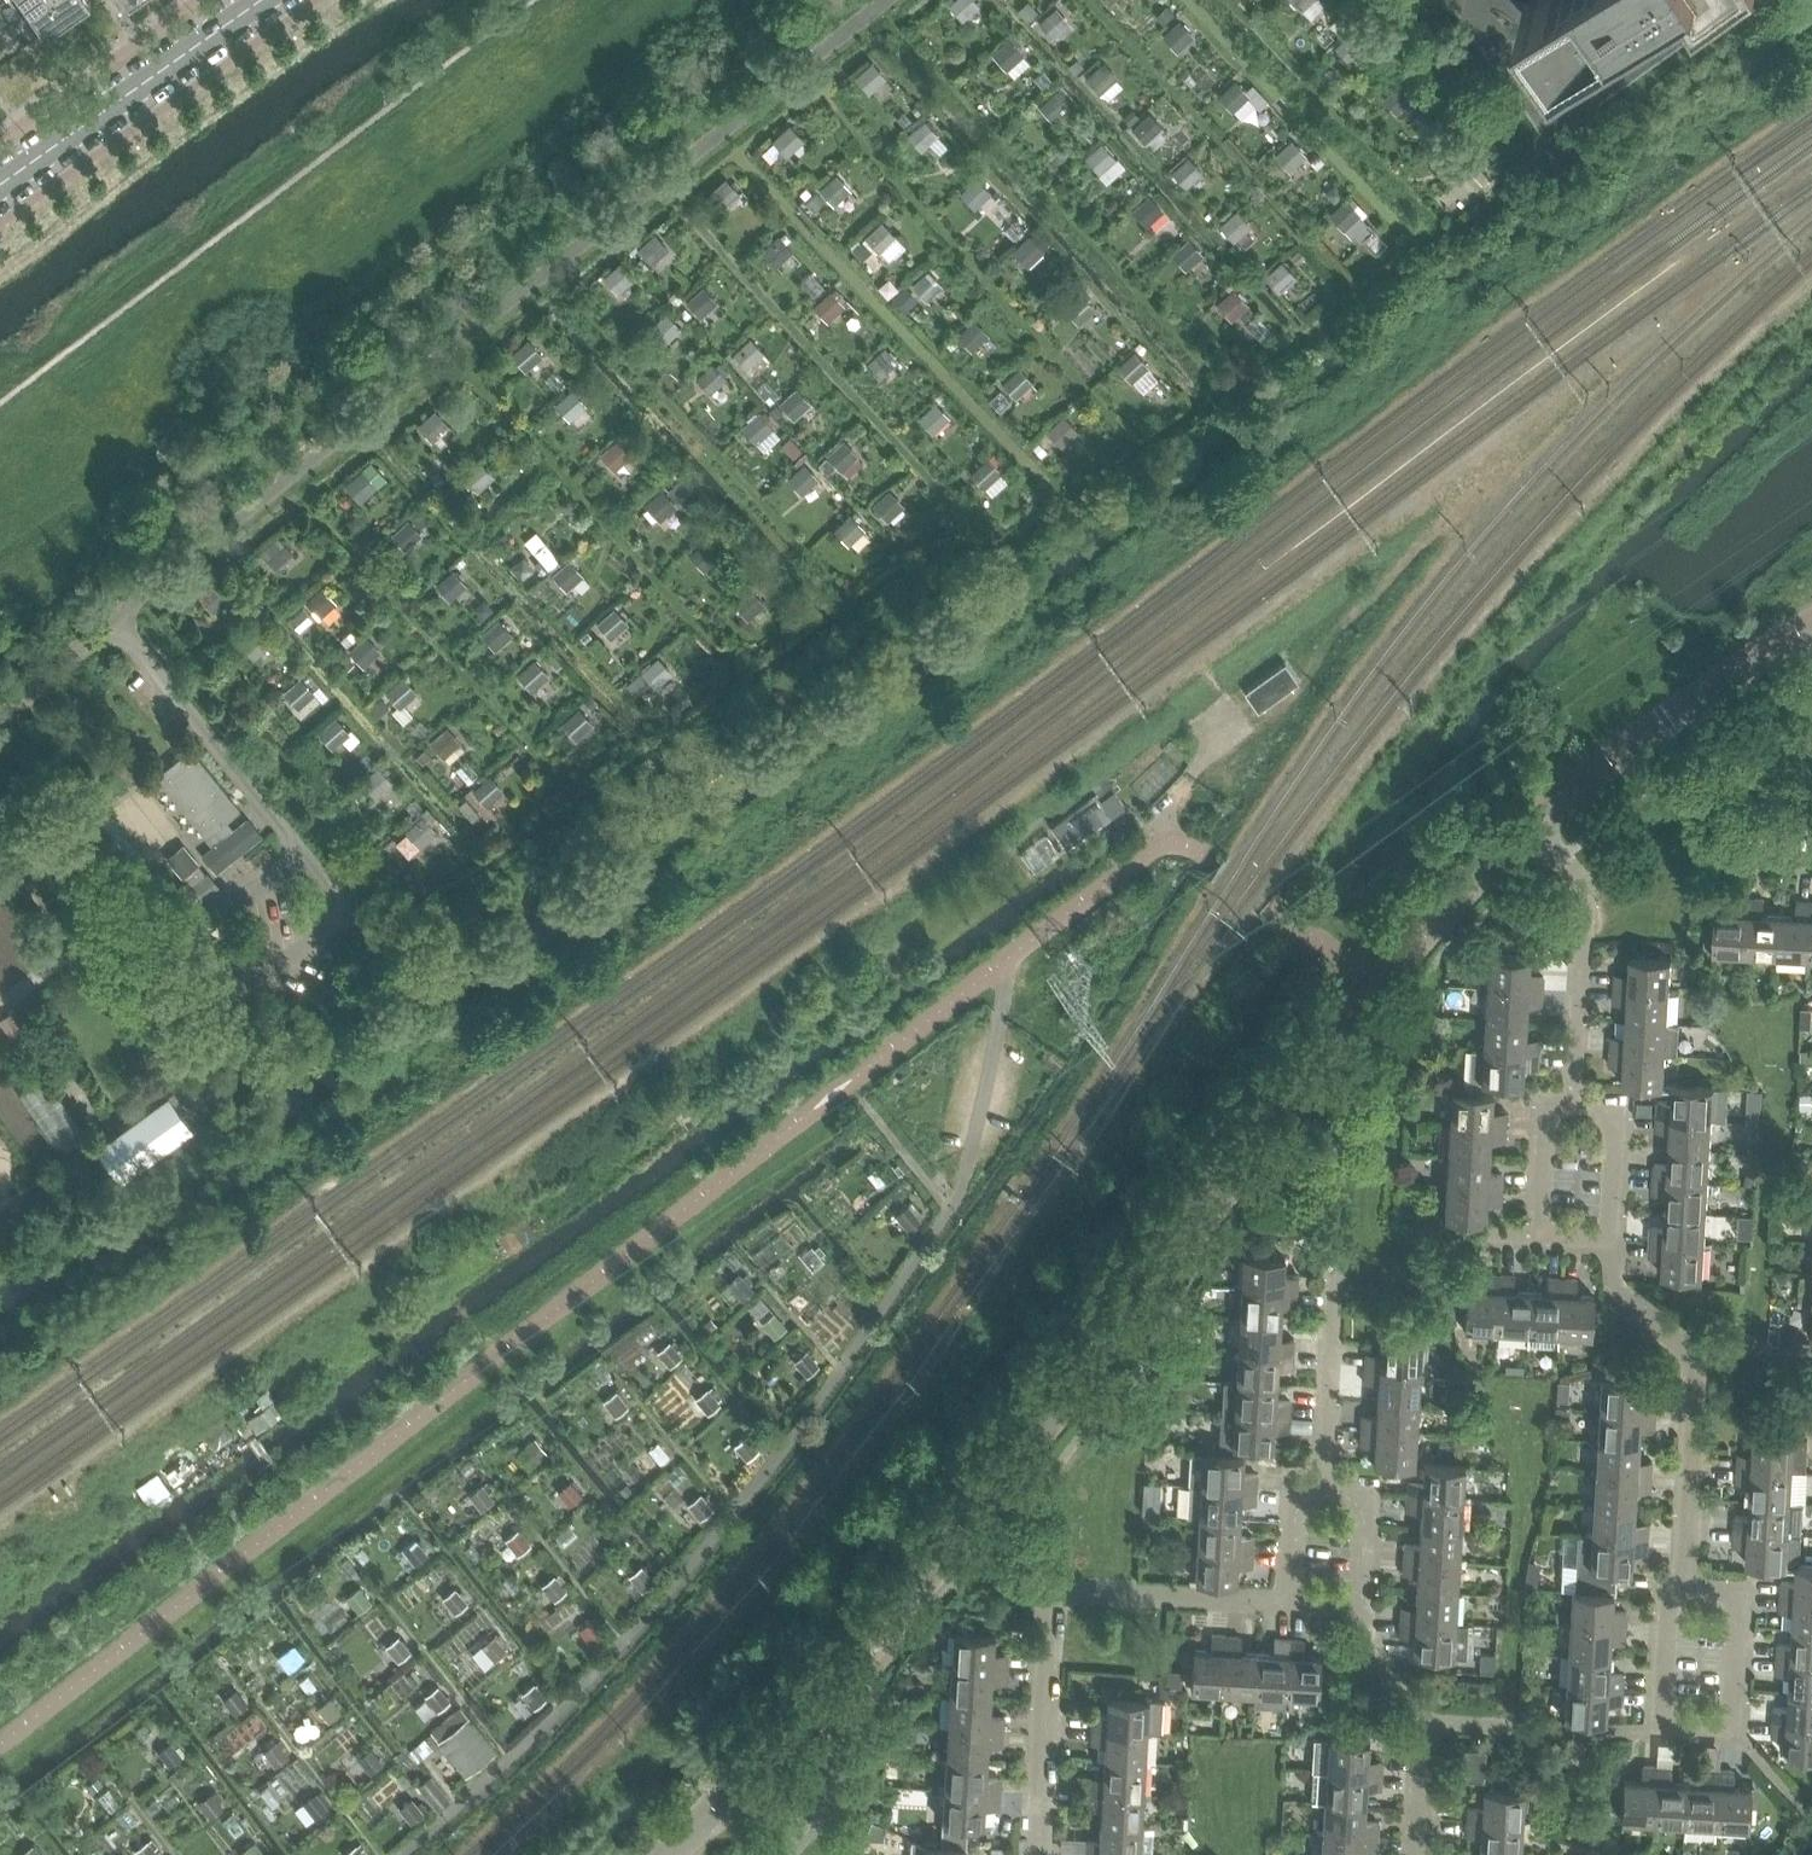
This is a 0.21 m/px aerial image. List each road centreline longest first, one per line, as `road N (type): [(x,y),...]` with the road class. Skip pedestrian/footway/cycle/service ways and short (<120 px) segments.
road 1 (unclassified): [(1384,981),(963,1524)]
road 2 (unclassified): [(1001,964),(1169,844),(1197,852),(1384,981)]
road 3 (unclassified): [(963,1524),(831,1685),(670,1854)]
road 4 (unclassified): [(1811,624),(1708,690),(1533,823)]
road 5 (tertiary): [(0,185),(261,0)]
road 6 (residential): [(1571,1108),(1585,893),(1533,823)]
road 7 (residential): [(1684,1588),(1743,1592),(1734,1733),(1661,1729)]
road 8 (residential): [(1036,1854),(1054,1590)]
road 9 (residential): [(1684,1588),(1699,1346)]
road 10 (residential): [(1421,1723),(1661,1729)]
road 11 (residential): [(1322,1486),(1338,1247)]
road 12 (residential): [(1287,1600),(1054,1590)]
road 13 (unclassified): [(1533,823),(1384,981)]
road 14 (residential): [(1571,1108),(1617,1111),(1608,1245)]
road 15 (residential): [(1322,1486),(1367,1488),(1360,1604)]
road 16 (residential): [(1539,1240),(1548,1106),(1571,1108)]
road 17 (residential): [(1661,1729),(1670,1587),(1684,1588)]
road 18 (residential): [(1699,1346),(1681,1344),(1613,1285),(1608,1245)]
road 19 (residential): [(1287,1600),(1294,1484),(1322,1486)]
road 20 (residential): [(1360,1604),(1370,1666),(1421,1723)]
road 21 (residential): [(1415,1854),(1421,1723)]

